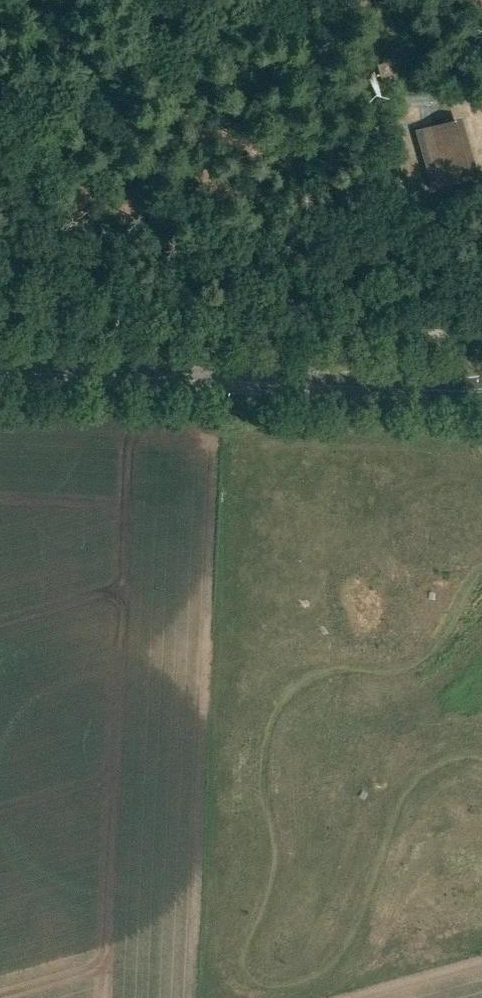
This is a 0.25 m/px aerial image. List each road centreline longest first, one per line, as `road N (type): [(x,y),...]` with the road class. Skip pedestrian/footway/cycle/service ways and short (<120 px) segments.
road 1 (tertiary): [(442,389),(0,373)]

